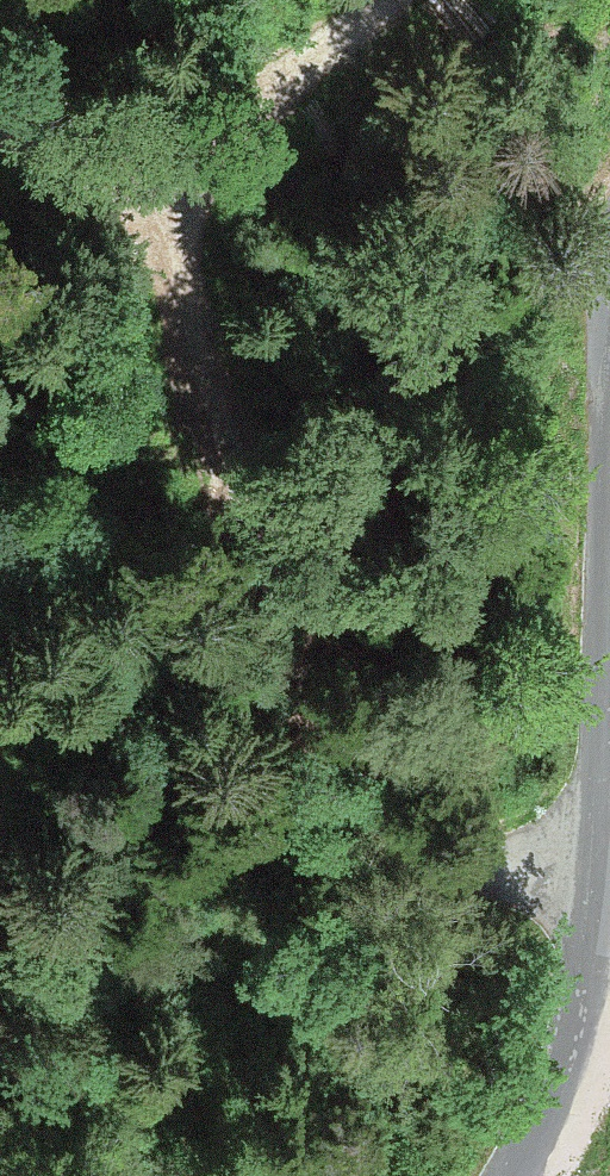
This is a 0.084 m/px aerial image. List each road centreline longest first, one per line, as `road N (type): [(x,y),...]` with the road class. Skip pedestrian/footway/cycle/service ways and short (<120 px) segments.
road 1 (track): [(391,0),(362,31),(223,122),(187,174),(178,226),(240,551),(299,701),(349,797),(410,852),(447,866),(603,873)]
road 2 (unclassified): [(609,278),(603,873),(582,999),(540,1126),(510,1175)]
road 3 (track): [(194,165),(113,133),(0,116)]

